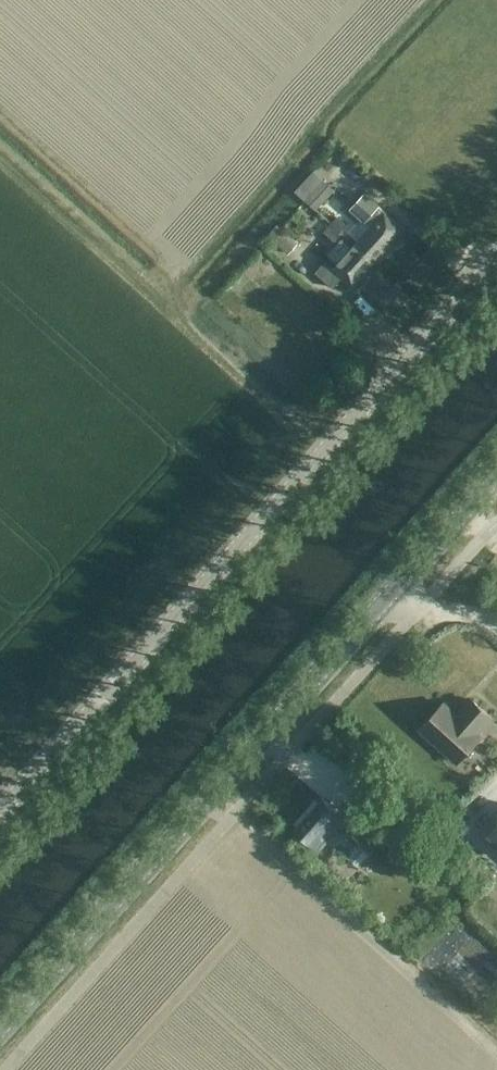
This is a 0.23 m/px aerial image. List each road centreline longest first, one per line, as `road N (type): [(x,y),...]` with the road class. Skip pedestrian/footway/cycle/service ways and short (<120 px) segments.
road 1 (tertiary): [(0,1027),(496,468)]
road 2 (unclassified): [(0,807),(496,253)]
road 3 (track): [(0,155),(302,427),(328,441)]

